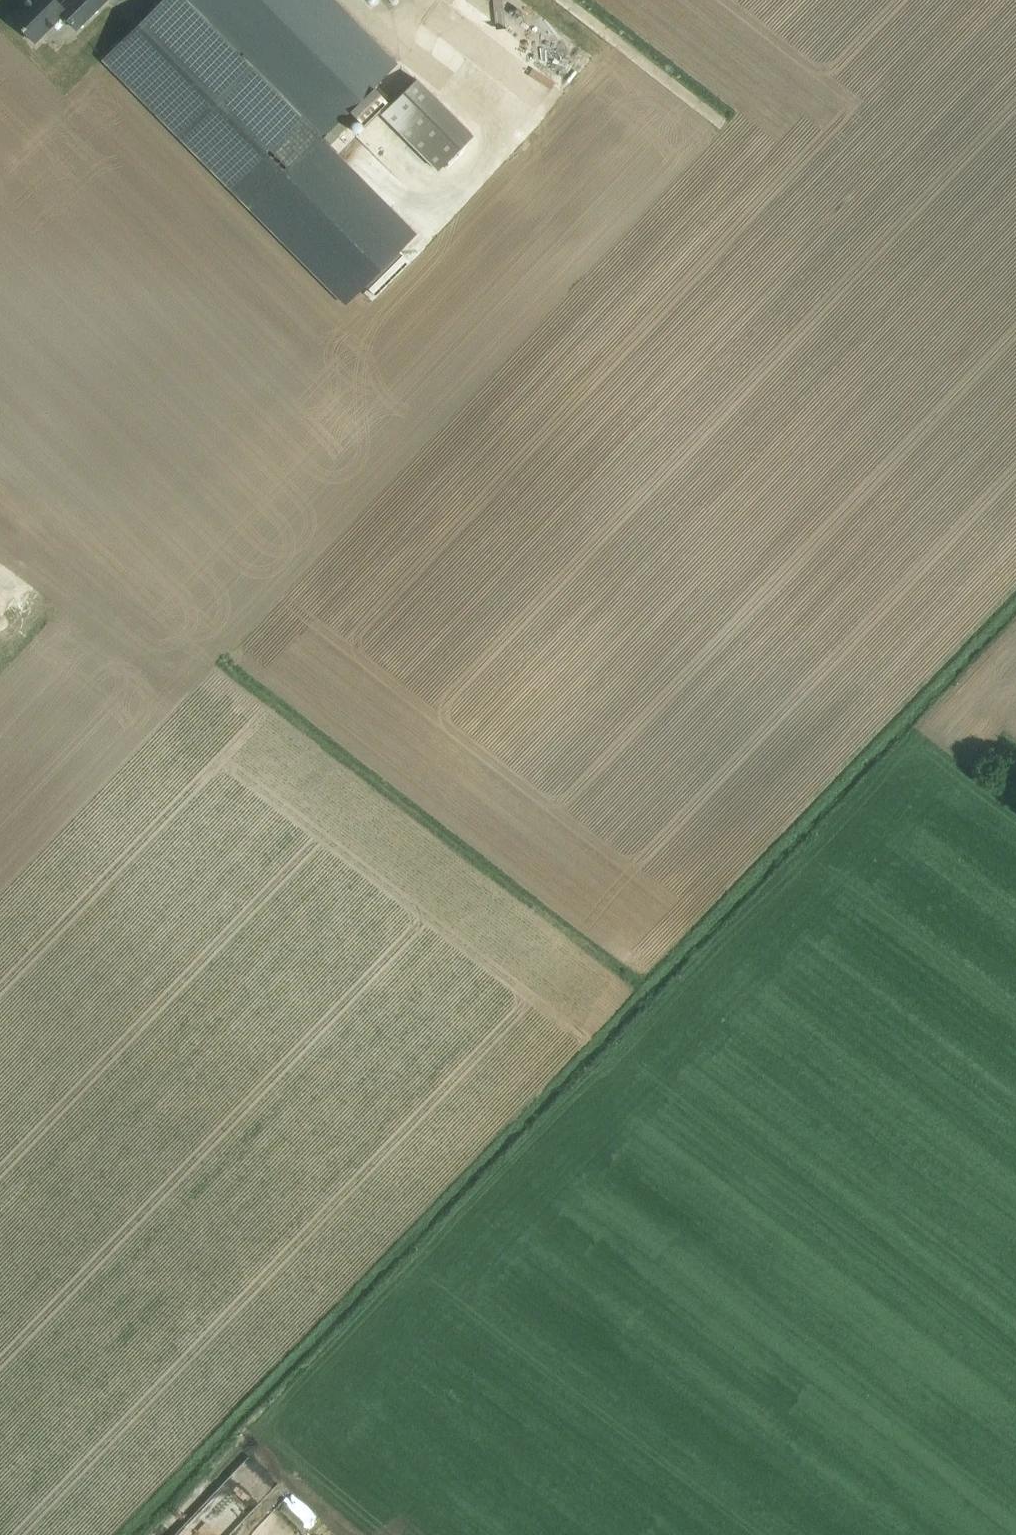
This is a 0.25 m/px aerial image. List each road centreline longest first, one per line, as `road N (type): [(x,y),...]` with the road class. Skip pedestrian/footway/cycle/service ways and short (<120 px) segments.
road 1 (track): [(1015,356),(556,0)]

